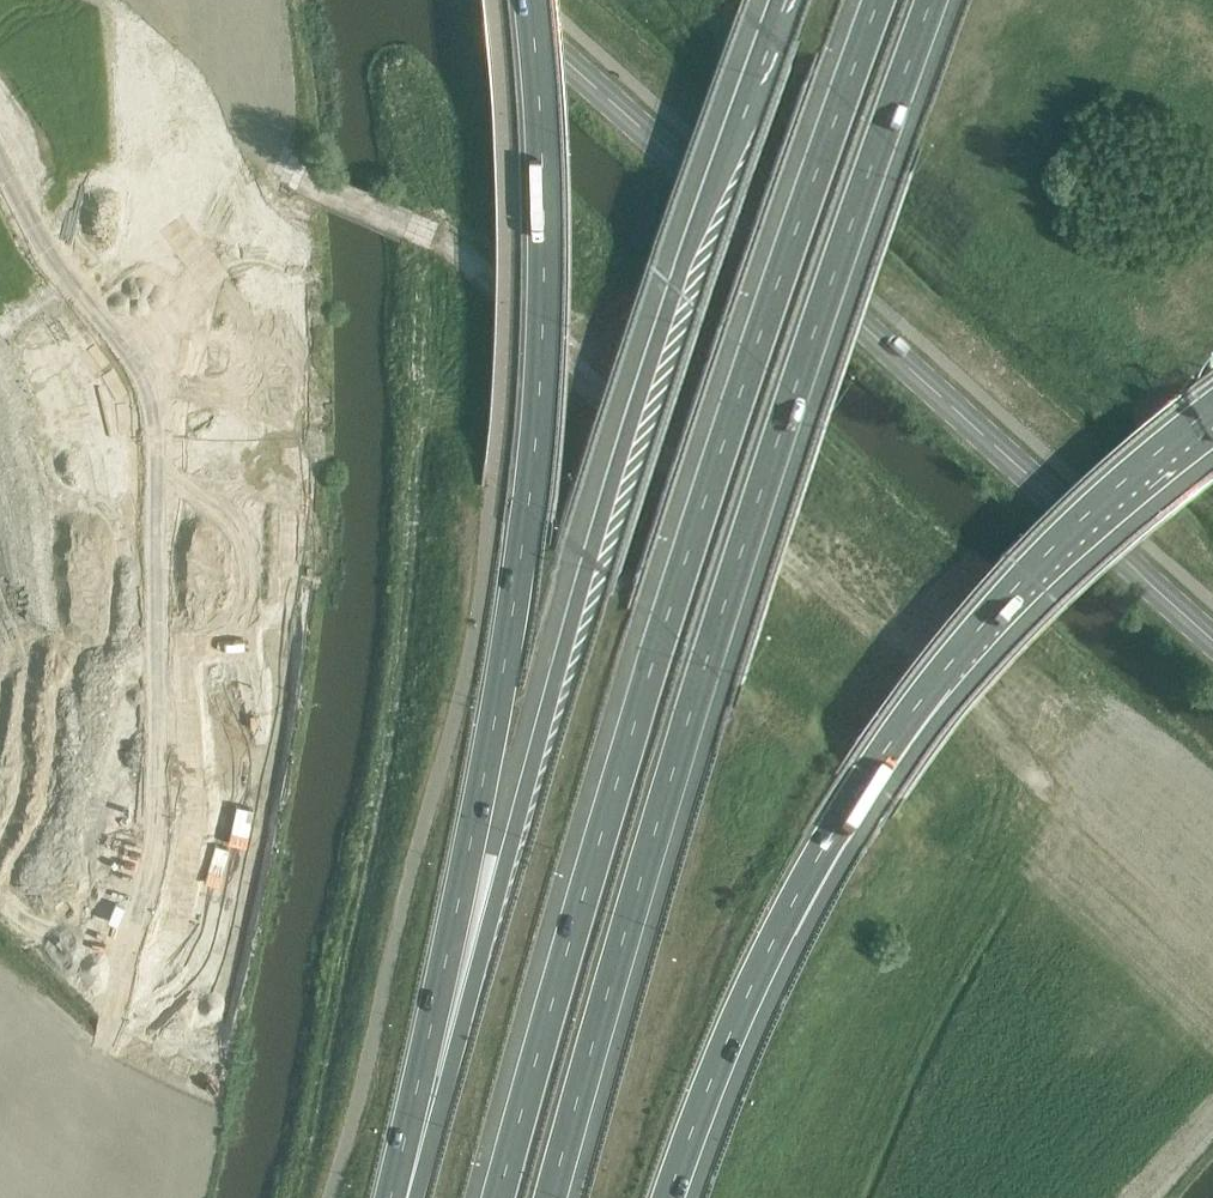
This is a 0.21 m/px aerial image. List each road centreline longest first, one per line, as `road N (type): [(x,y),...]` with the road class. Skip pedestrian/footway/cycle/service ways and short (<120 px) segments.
road 1 (motorway): [(550,1197),(703,669),(935,0)]
road 2 (motorway): [(880,0),(663,634),(499,1197)]
road 3 (motorway): [(783,0),(589,561),(409,1197)]
road 4 (motorway): [(529,0),(545,215),(527,510),(402,1197)]
road 5 (track): [(1110,764),(1084,742),(999,711),(432,240),(276,162)]
road 6 (motorway): [(671,1197),(744,1004),(807,878),(929,696),(1090,520),(1212,419)]
road 7 (secondary): [(1212,641),(496,0)]

